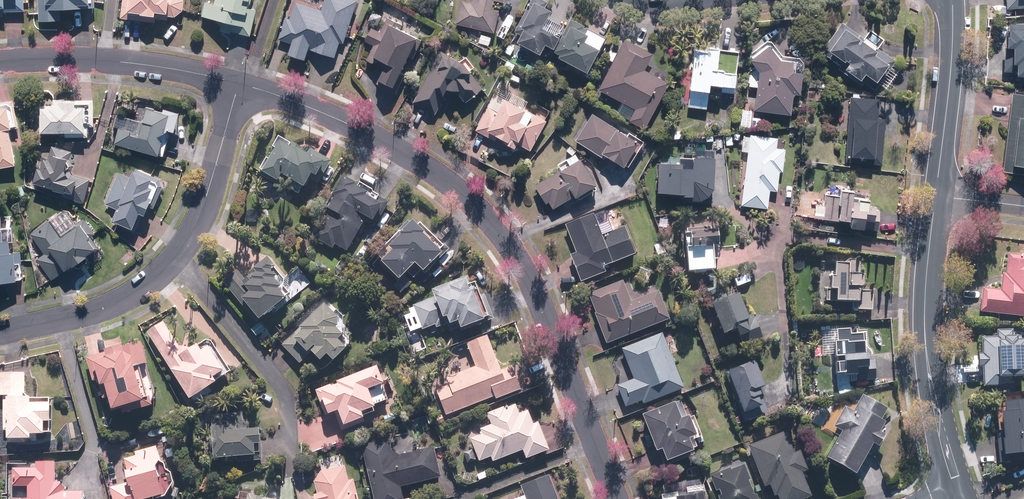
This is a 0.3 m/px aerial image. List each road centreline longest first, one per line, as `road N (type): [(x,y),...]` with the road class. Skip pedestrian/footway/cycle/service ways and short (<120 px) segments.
road 1 (residential): [(241,85),(372,134),(483,210),(523,262),(617,498)]
road 2 (residential): [(241,85),(188,241),(114,305),(0,336)]
road 3 (tertiary): [(935,196),(925,329),(956,479)]
road 4 (residential): [(0,62),(85,58),(241,85)]
road 5 (tertiary): [(953,0),(935,196)]

